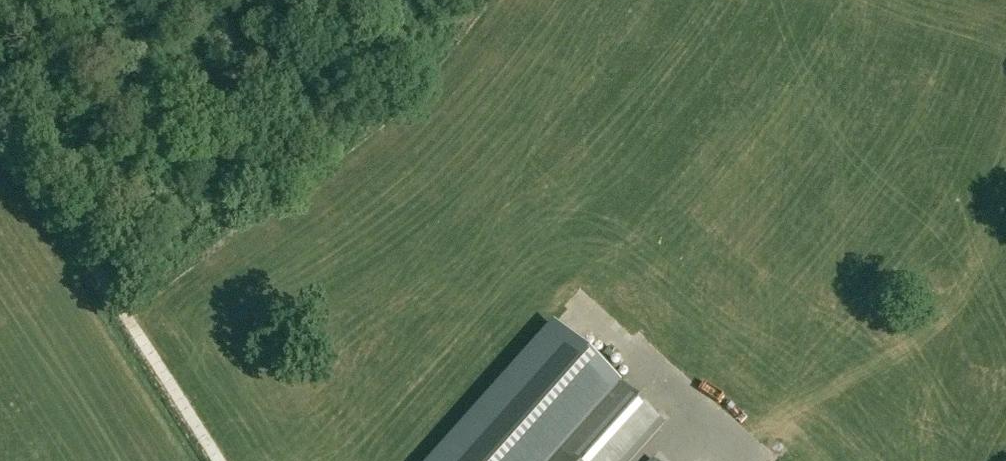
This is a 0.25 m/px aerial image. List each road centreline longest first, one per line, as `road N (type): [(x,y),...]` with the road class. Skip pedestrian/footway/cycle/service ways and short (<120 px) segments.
road 1 (track): [(0,135),(214,460)]

